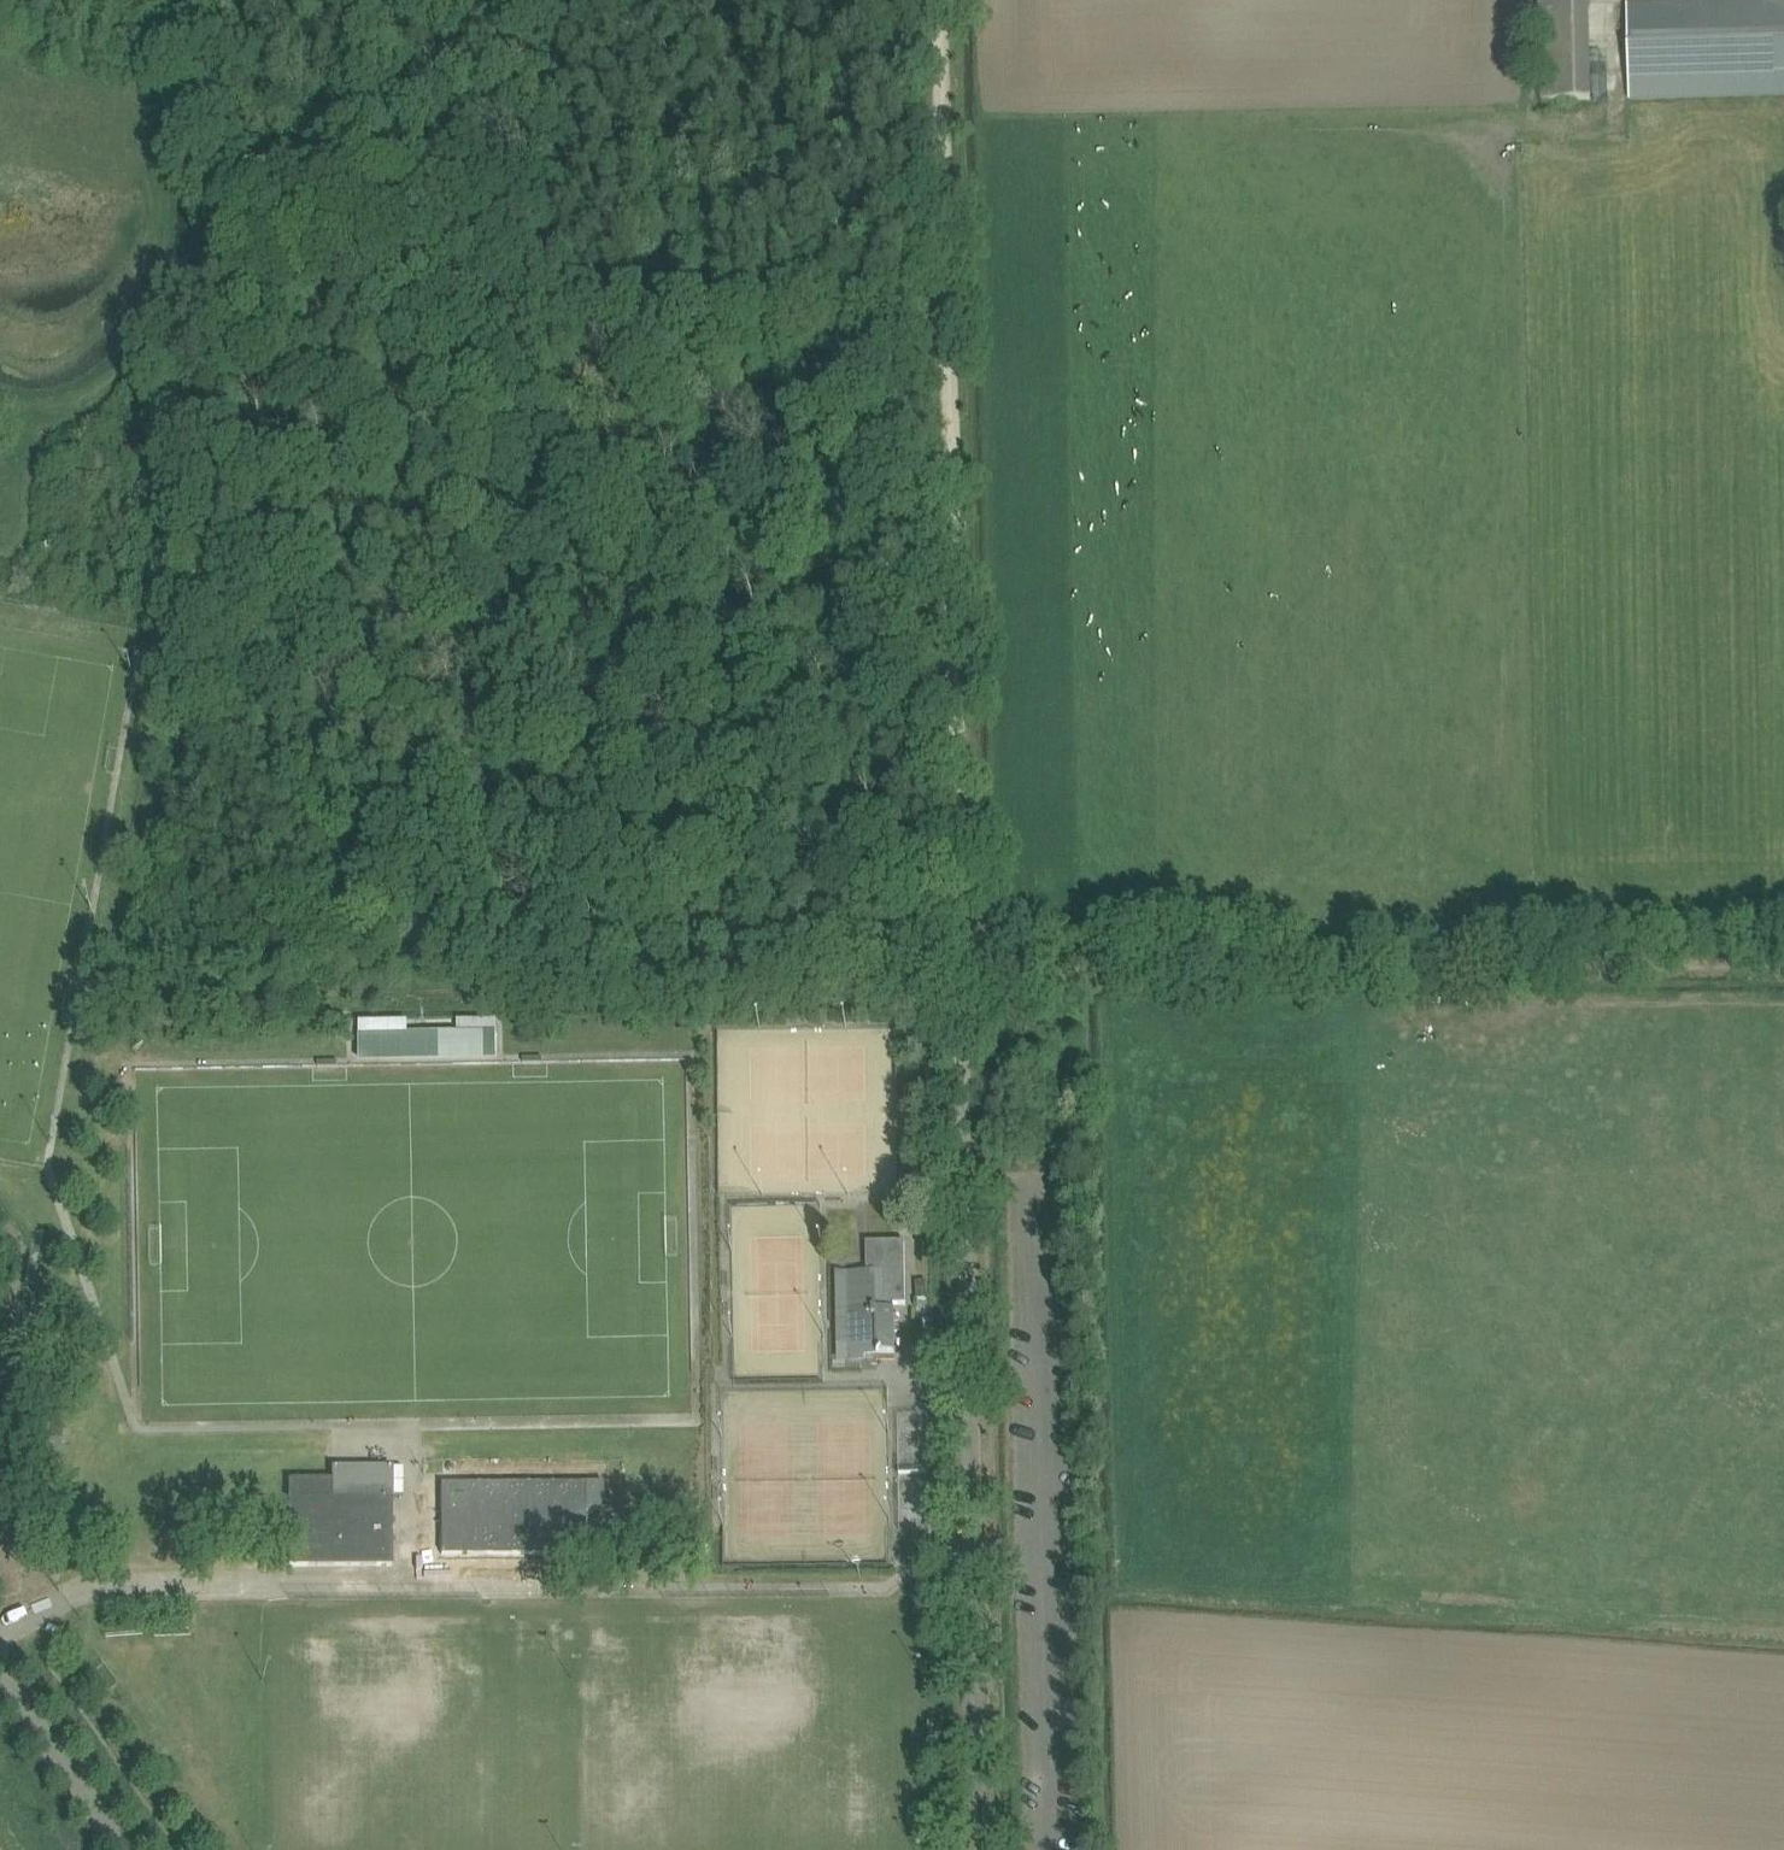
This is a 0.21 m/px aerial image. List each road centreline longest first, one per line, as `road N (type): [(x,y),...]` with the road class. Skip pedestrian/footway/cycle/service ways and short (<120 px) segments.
road 1 (track): [(974,967),(952,0)]
road 2 (unclassified): [(986,1849),(974,967)]
road 3 (track): [(974,967),(1783,956)]
road 4 (unclassified): [(121,1849),(0,1679)]

